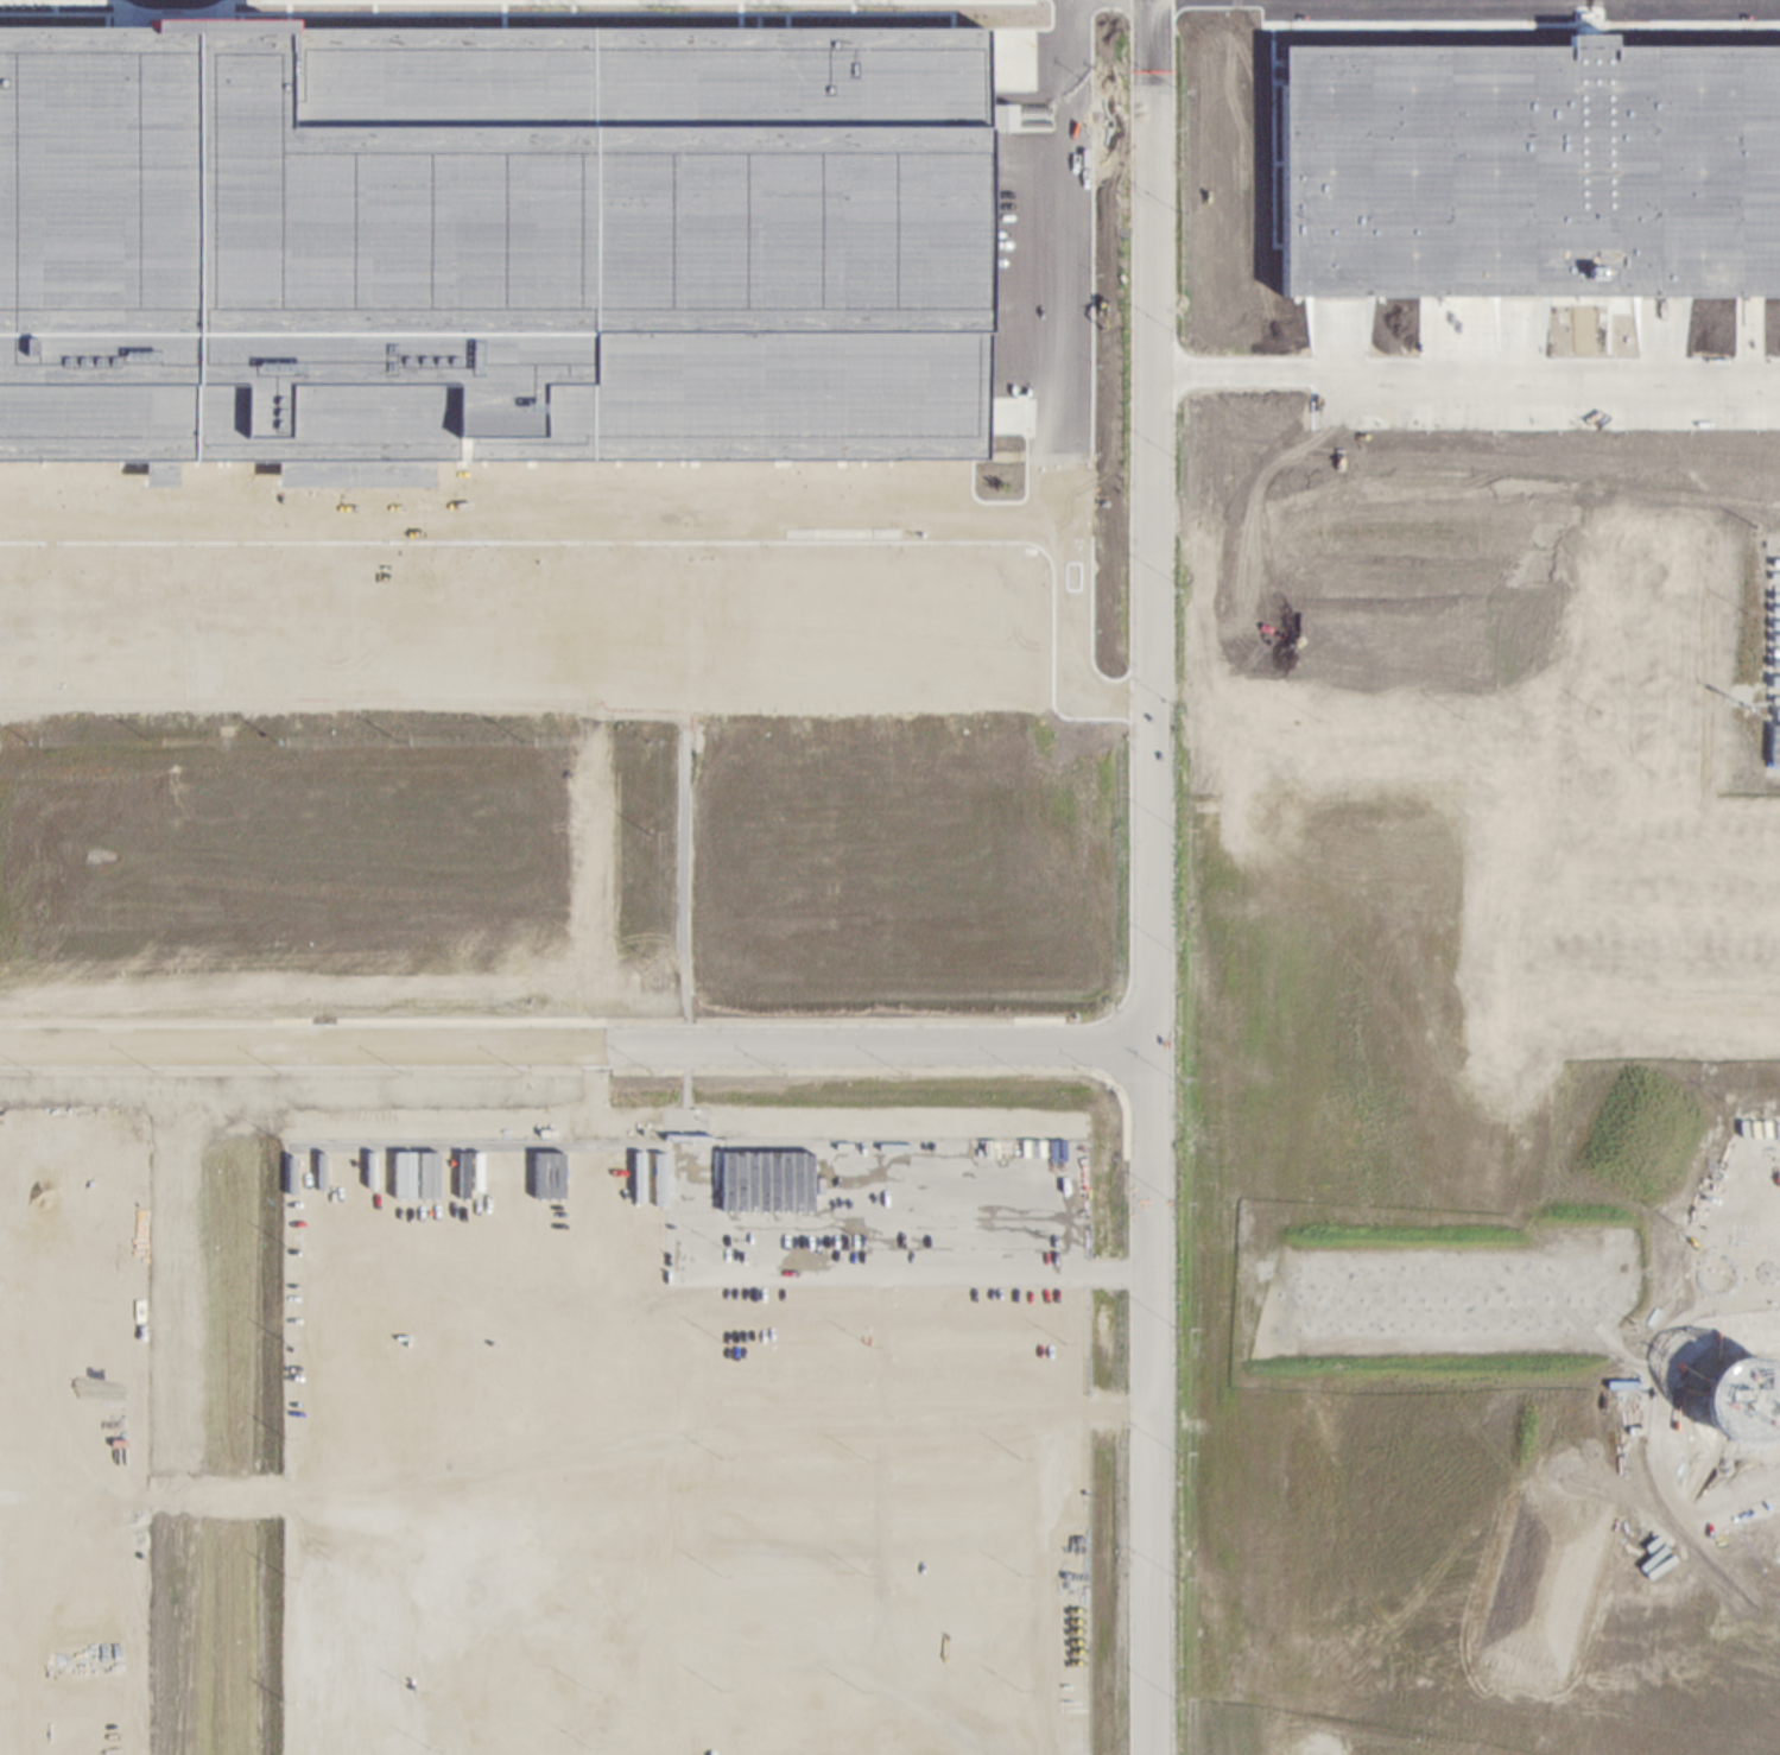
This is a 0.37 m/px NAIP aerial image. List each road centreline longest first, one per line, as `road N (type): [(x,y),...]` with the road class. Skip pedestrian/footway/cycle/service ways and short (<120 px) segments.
road 1 (residential): [(1148,1754),(1148,0)]
road 2 (residential): [(0,1047),(1148,1046)]

